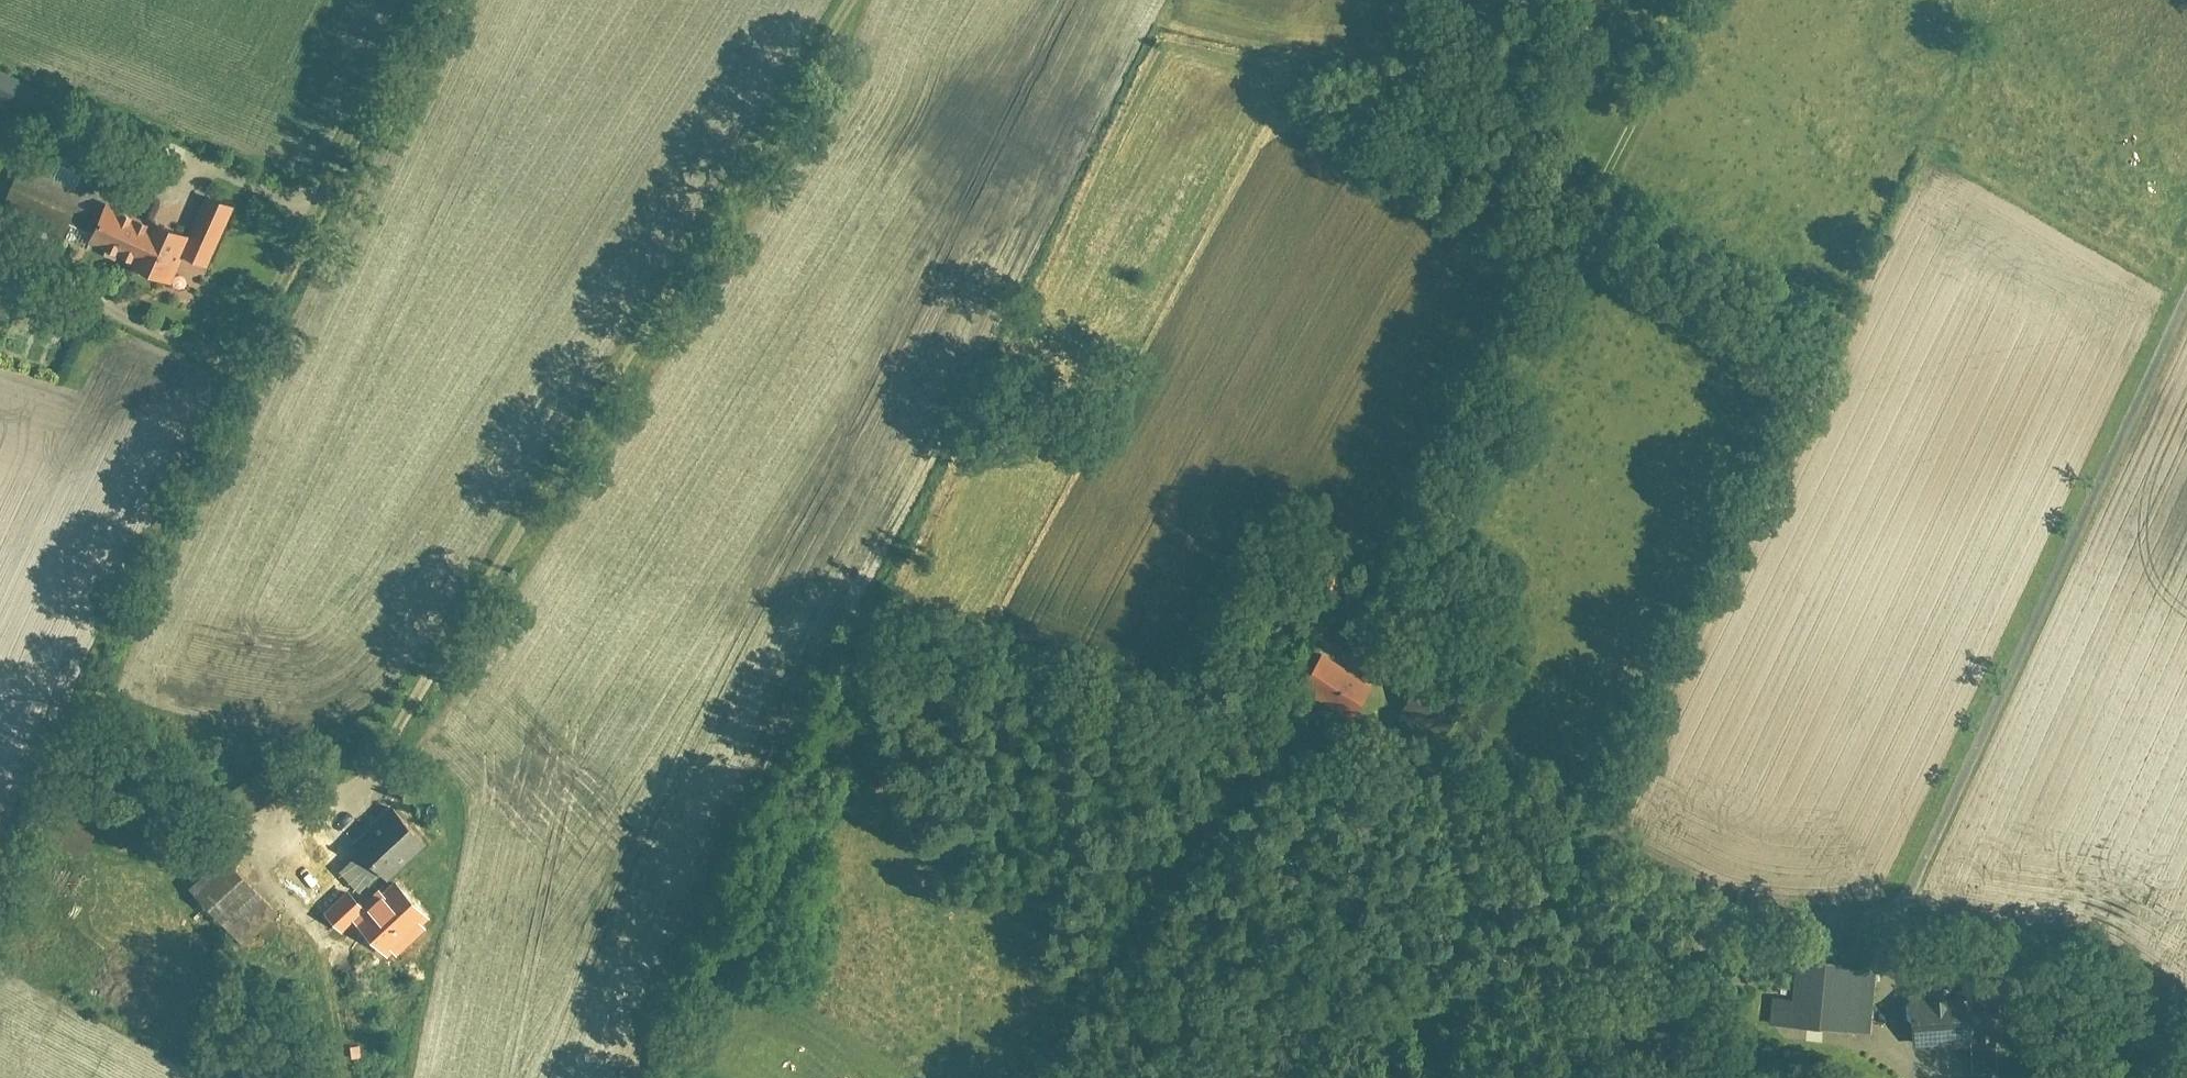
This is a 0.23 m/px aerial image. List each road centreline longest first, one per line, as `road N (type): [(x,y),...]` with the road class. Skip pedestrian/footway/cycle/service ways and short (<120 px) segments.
road 1 (track): [(864,0),(349,795)]
road 2 (track): [(2186,298),(1892,894),(1896,991)]
road 3 (track): [(1703,0),(1373,626)]
road 4 (track): [(419,0),(242,354),(223,362),(91,304)]
road 5 (track): [(323,200),(290,204),(211,169),(181,203)]

